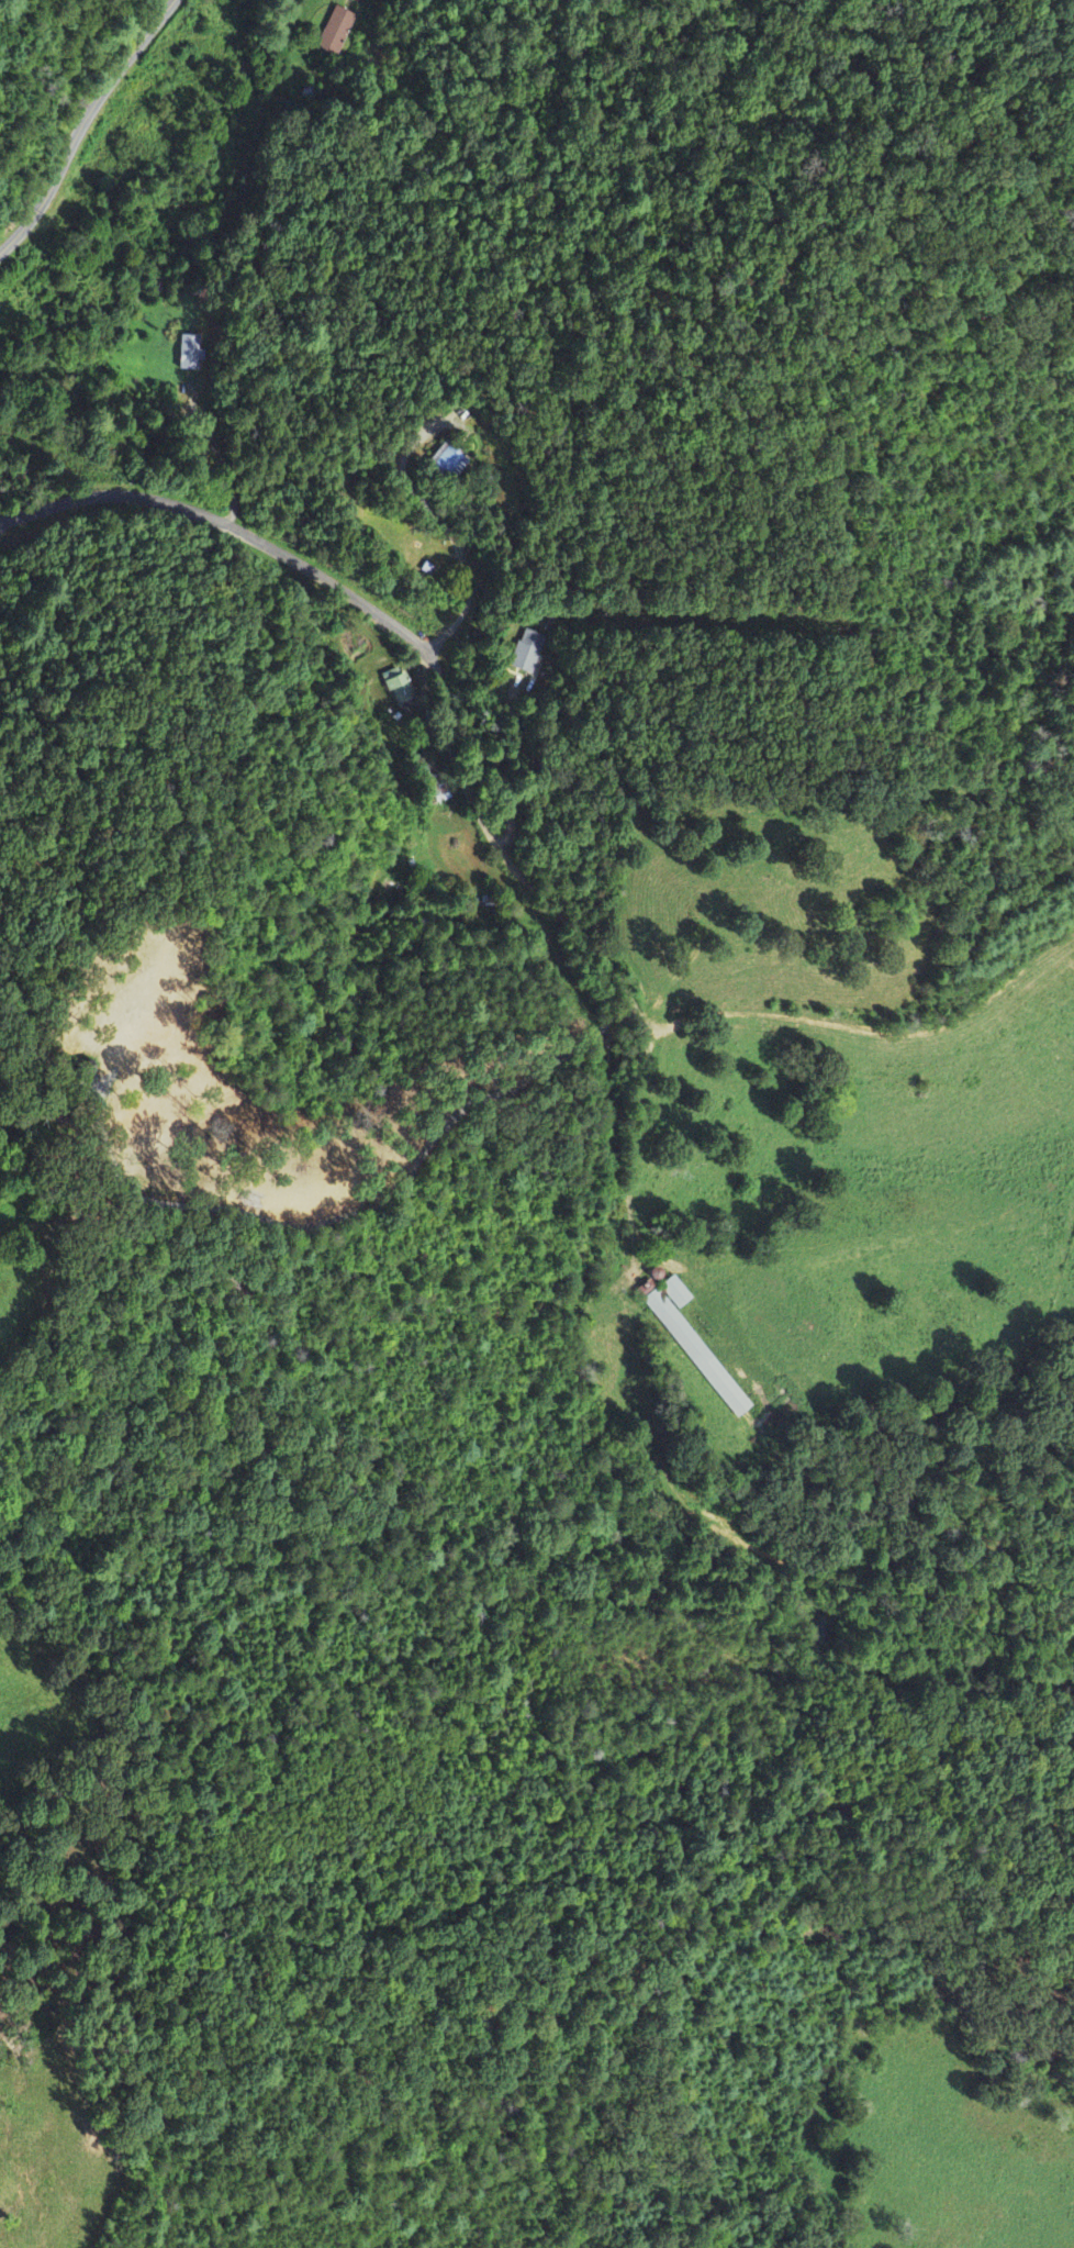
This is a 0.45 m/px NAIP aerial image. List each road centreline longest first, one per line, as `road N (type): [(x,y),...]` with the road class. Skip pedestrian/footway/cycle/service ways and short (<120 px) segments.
road 1 (residential): [(0,520),(60,499),(143,491),(342,587),(417,644),(443,677),(450,743),(493,837),(598,946)]
road 2 (tertiary): [(174,0),(94,100),(38,211),(0,253)]

